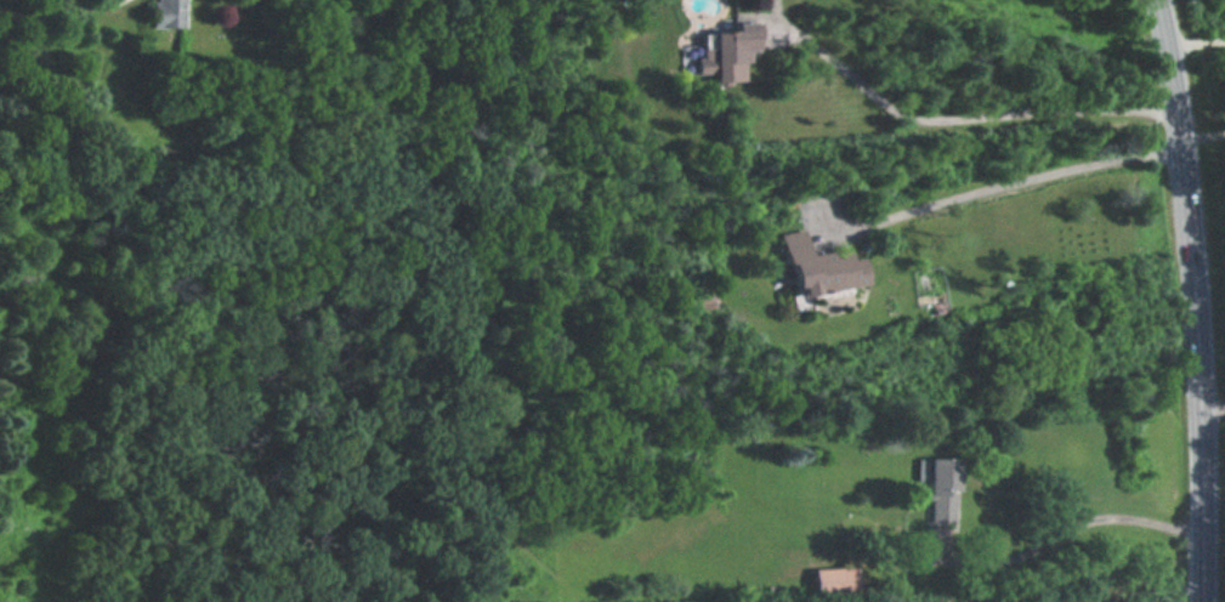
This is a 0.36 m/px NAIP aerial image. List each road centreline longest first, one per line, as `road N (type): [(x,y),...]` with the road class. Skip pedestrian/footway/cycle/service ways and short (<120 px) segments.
road 1 (tertiary): [(1206,601),(1193,229),(1158,0)]

